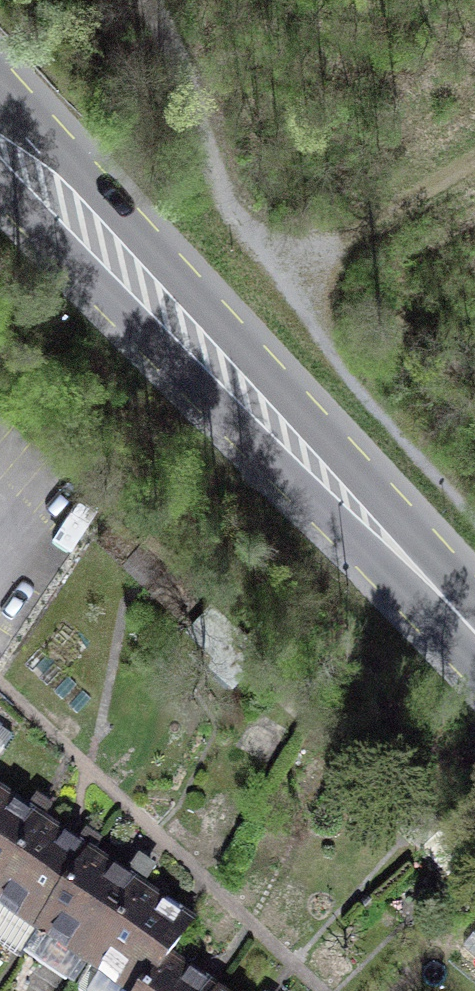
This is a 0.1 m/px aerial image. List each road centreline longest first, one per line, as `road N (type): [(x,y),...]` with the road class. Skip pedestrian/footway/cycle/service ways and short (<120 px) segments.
road 1 (secondary): [(474,633),(0,111)]
road 2 (track): [(281,270),(474,160)]

